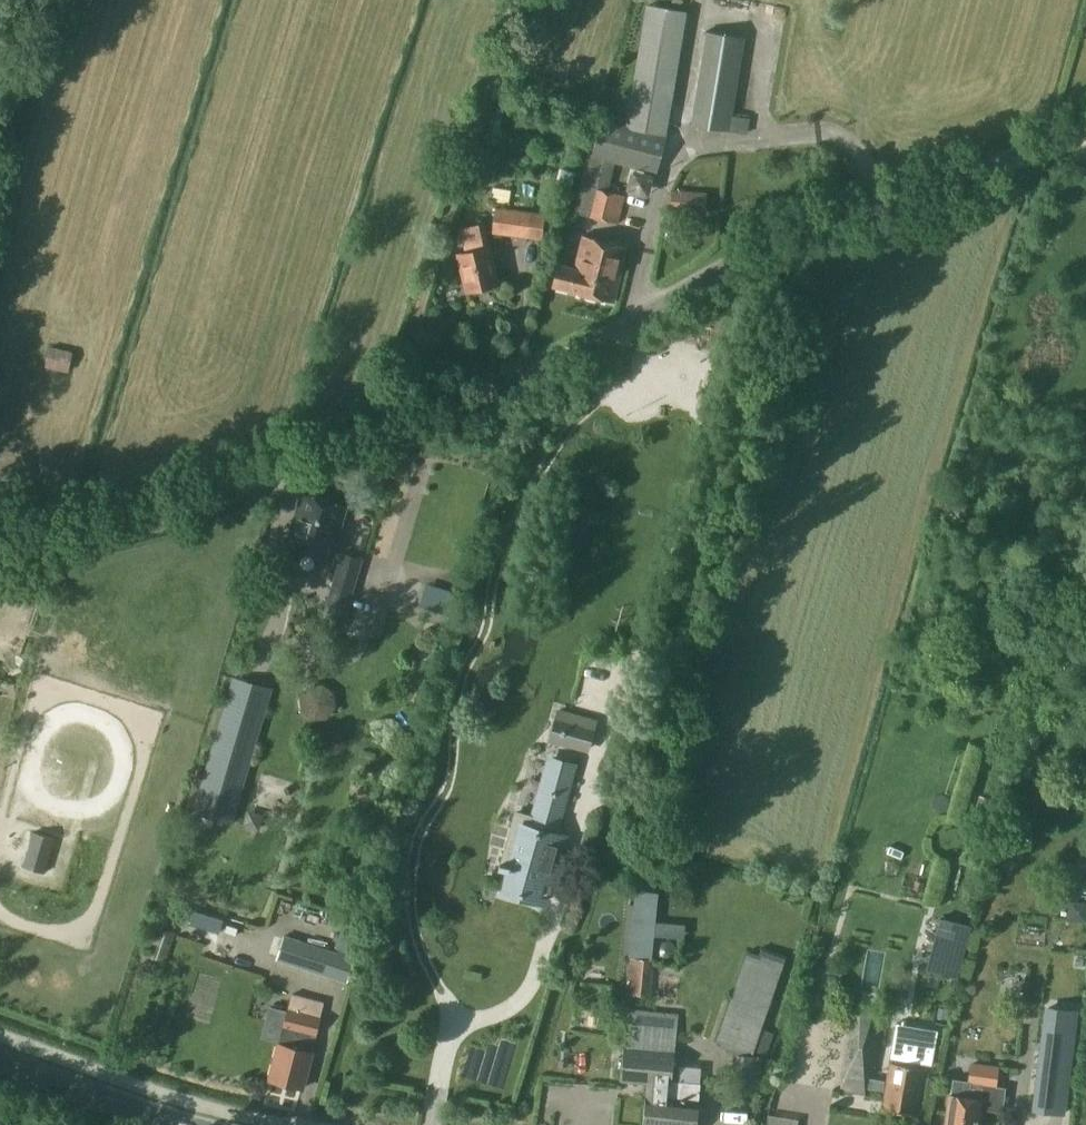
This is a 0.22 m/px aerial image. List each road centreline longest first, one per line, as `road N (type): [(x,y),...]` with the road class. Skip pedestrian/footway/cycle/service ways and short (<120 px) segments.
road 1 (unclassified): [(0,537),(120,517),(497,389),(766,244),(1085,131)]
road 2 (tertiary): [(176,1124),(0,1061)]

